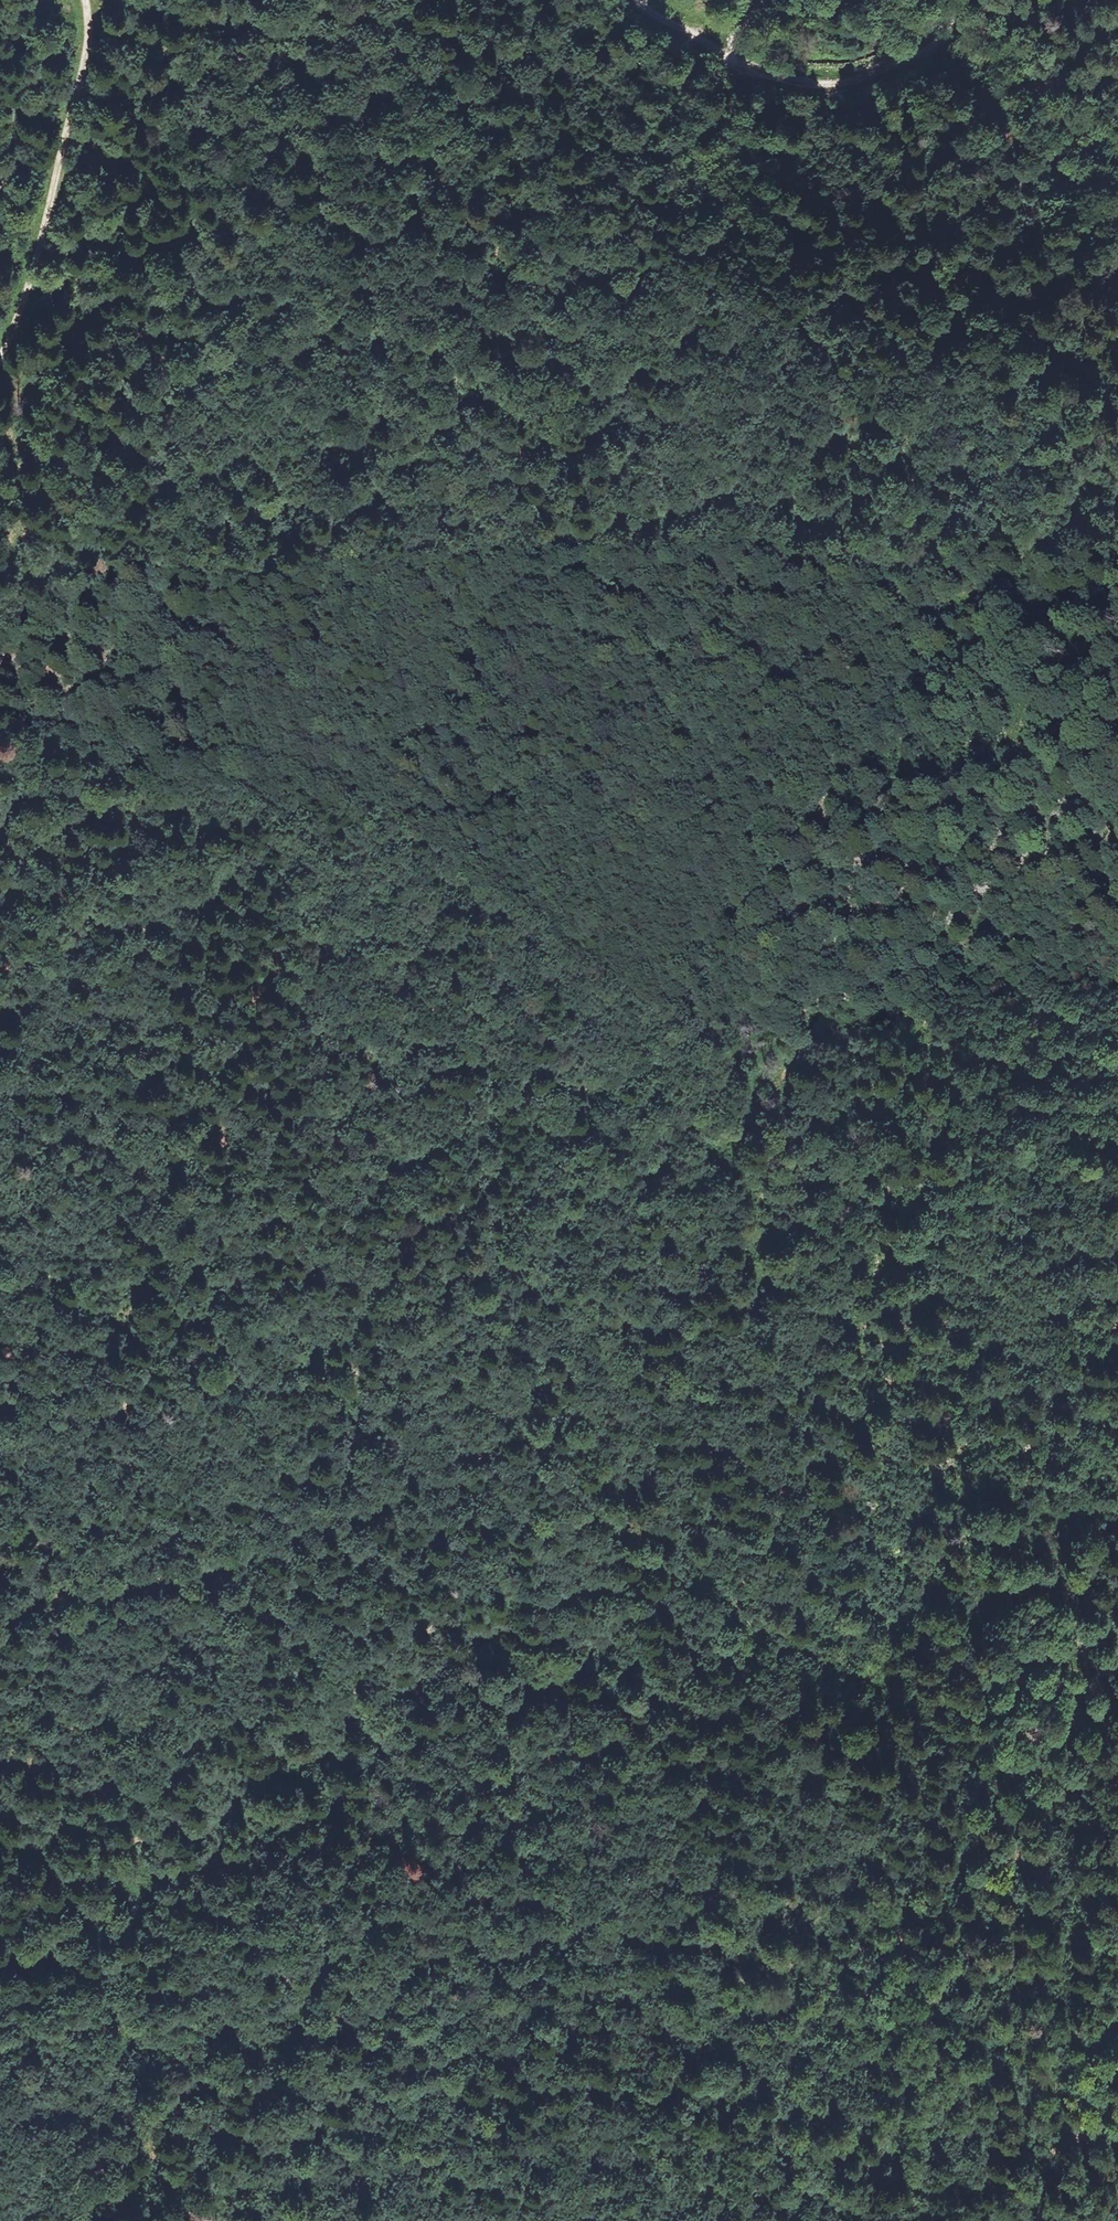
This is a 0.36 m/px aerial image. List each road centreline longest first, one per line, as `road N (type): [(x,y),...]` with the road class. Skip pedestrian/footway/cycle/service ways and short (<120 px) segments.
road 1 (track): [(84,0),(85,60),(36,261),(0,358)]

